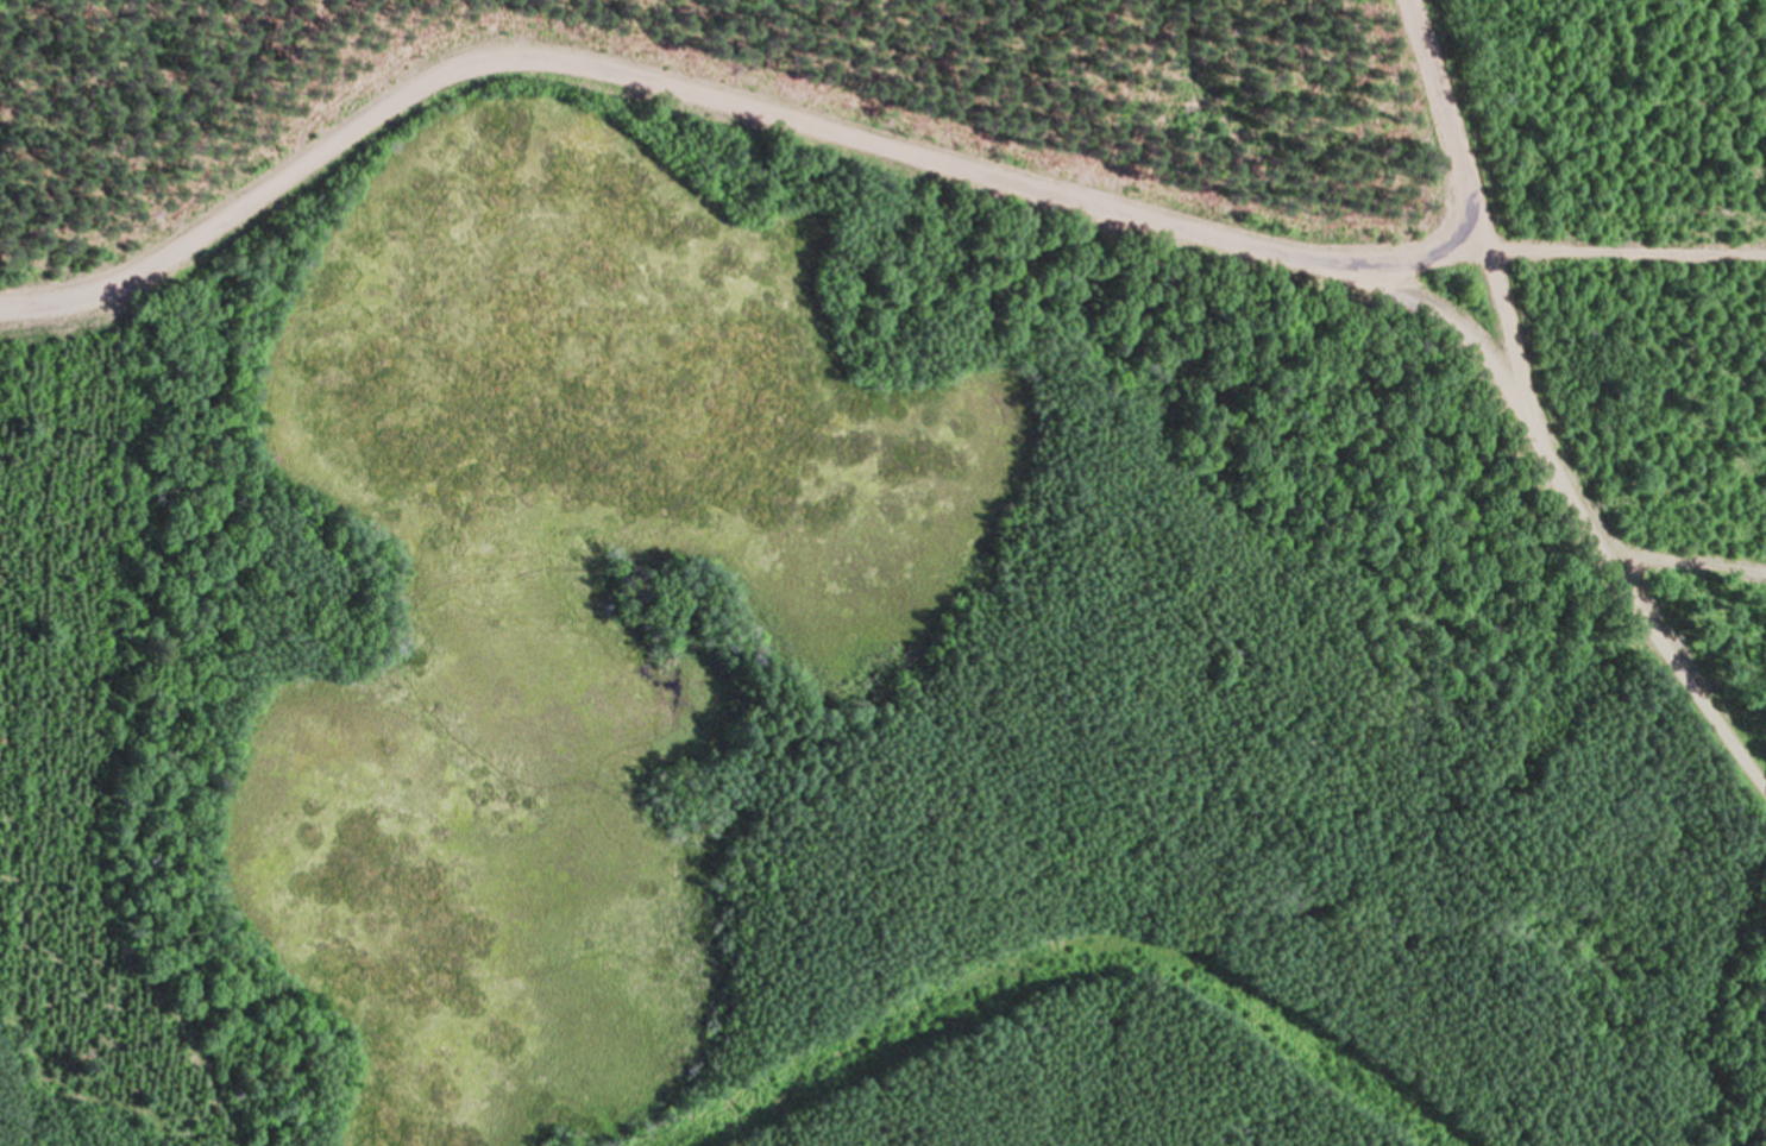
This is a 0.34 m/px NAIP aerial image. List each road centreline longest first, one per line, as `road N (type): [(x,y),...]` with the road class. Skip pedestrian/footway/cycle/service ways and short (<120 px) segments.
road 1 (residential): [(0,309),(119,286),(395,101),(476,62),(538,57),(1346,267),(1454,327),(1532,429)]
road 2 (residential): [(1407,0),(1532,429)]
road 3 (residential): [(1532,429),(1590,547),(1765,787)]
road 4 (residential): [(1346,267),(1482,248),(1765,251)]
road 5 (residential): [(1765,570),(1590,547)]

